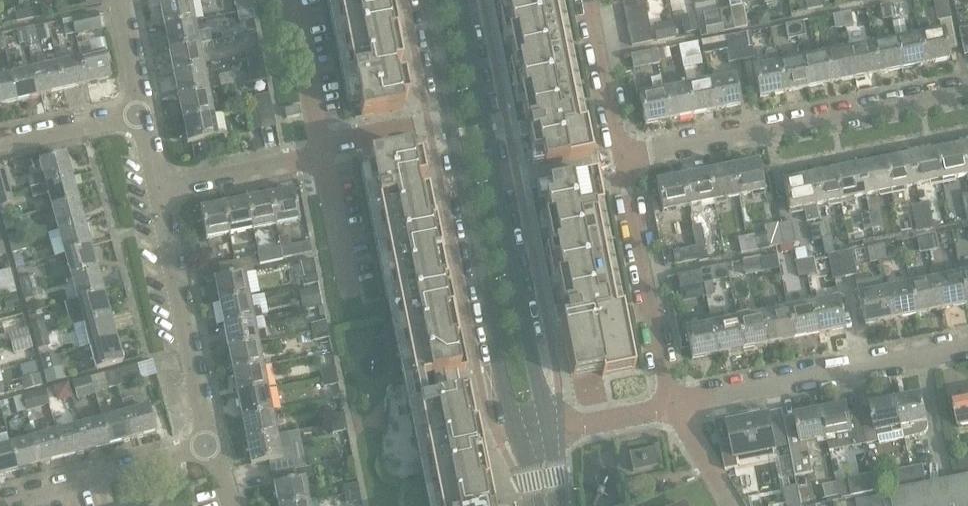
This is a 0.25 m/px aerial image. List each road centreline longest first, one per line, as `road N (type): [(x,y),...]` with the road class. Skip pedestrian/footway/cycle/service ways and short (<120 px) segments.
road 1 (tertiary): [(534,431),(540,387),(462,0)]
road 2 (residential): [(622,158),(967,89)]
road 3 (tertiary): [(451,122),(510,399),(534,431)]
road 4 (residential): [(672,407),(967,345)]
road 5 (residential): [(157,186),(451,122)]
road 6 (residential): [(208,444),(157,186)]
road 7 (residential): [(672,407),(622,158)]
road 8 (residential): [(0,501),(208,444)]
road 9 (residential): [(622,158),(590,0)]
road 10 (residential): [(534,431),(672,407)]
road 11 (residential): [(0,134),(137,107)]
road 12 (tertiary): [(428,0),(451,122)]

